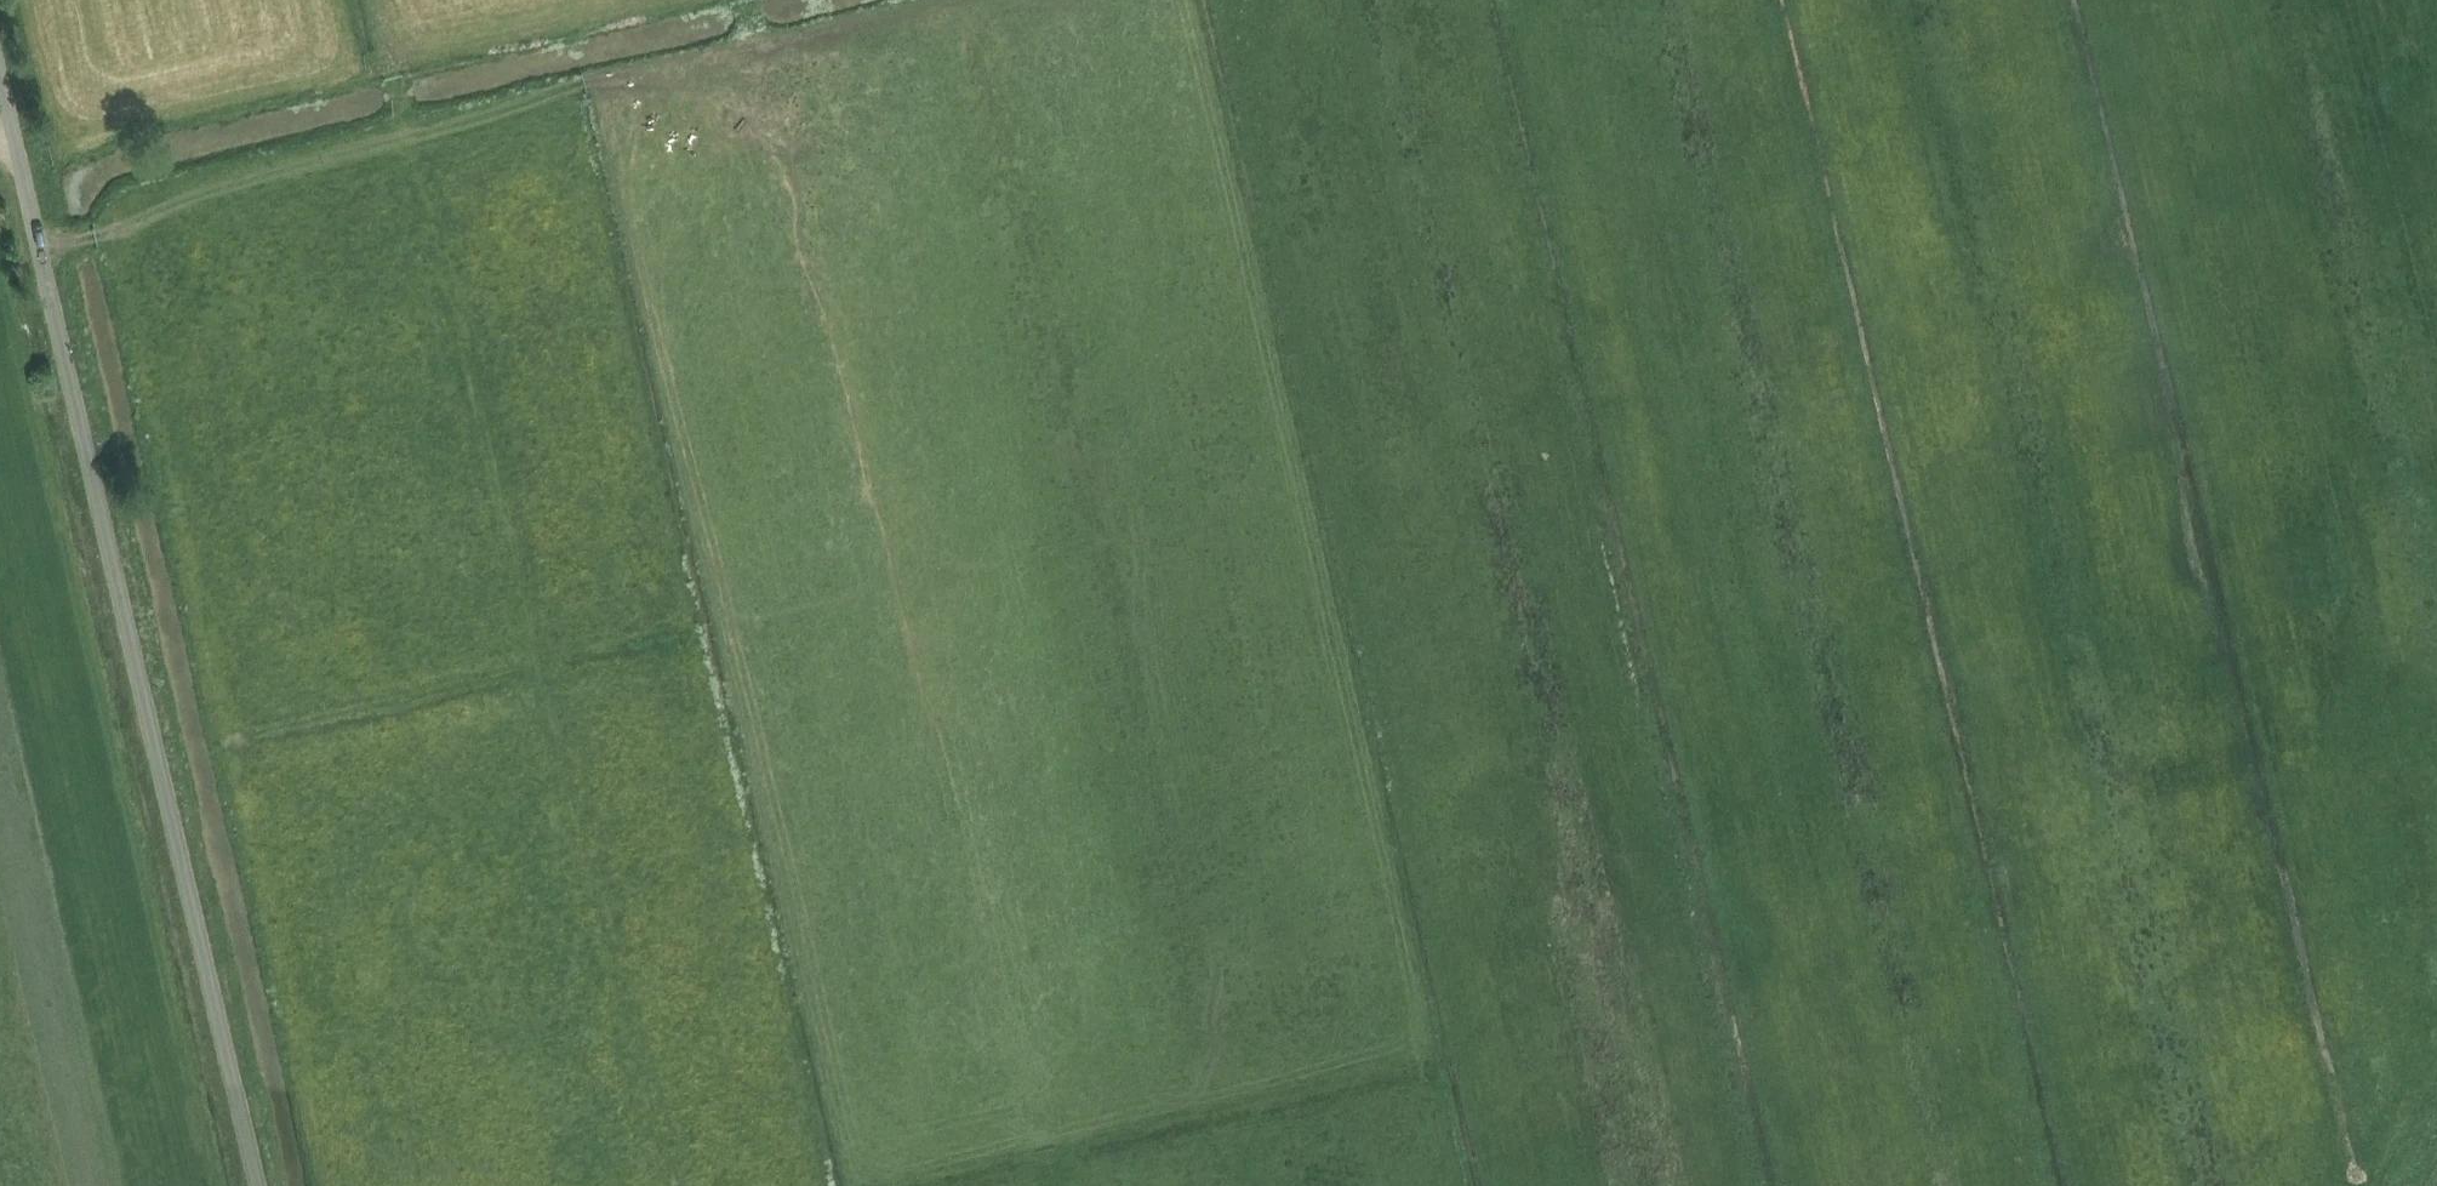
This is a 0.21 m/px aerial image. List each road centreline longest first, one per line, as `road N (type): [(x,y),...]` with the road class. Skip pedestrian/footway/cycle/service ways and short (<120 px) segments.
road 1 (unclassified): [(259,1185),(0,71)]

